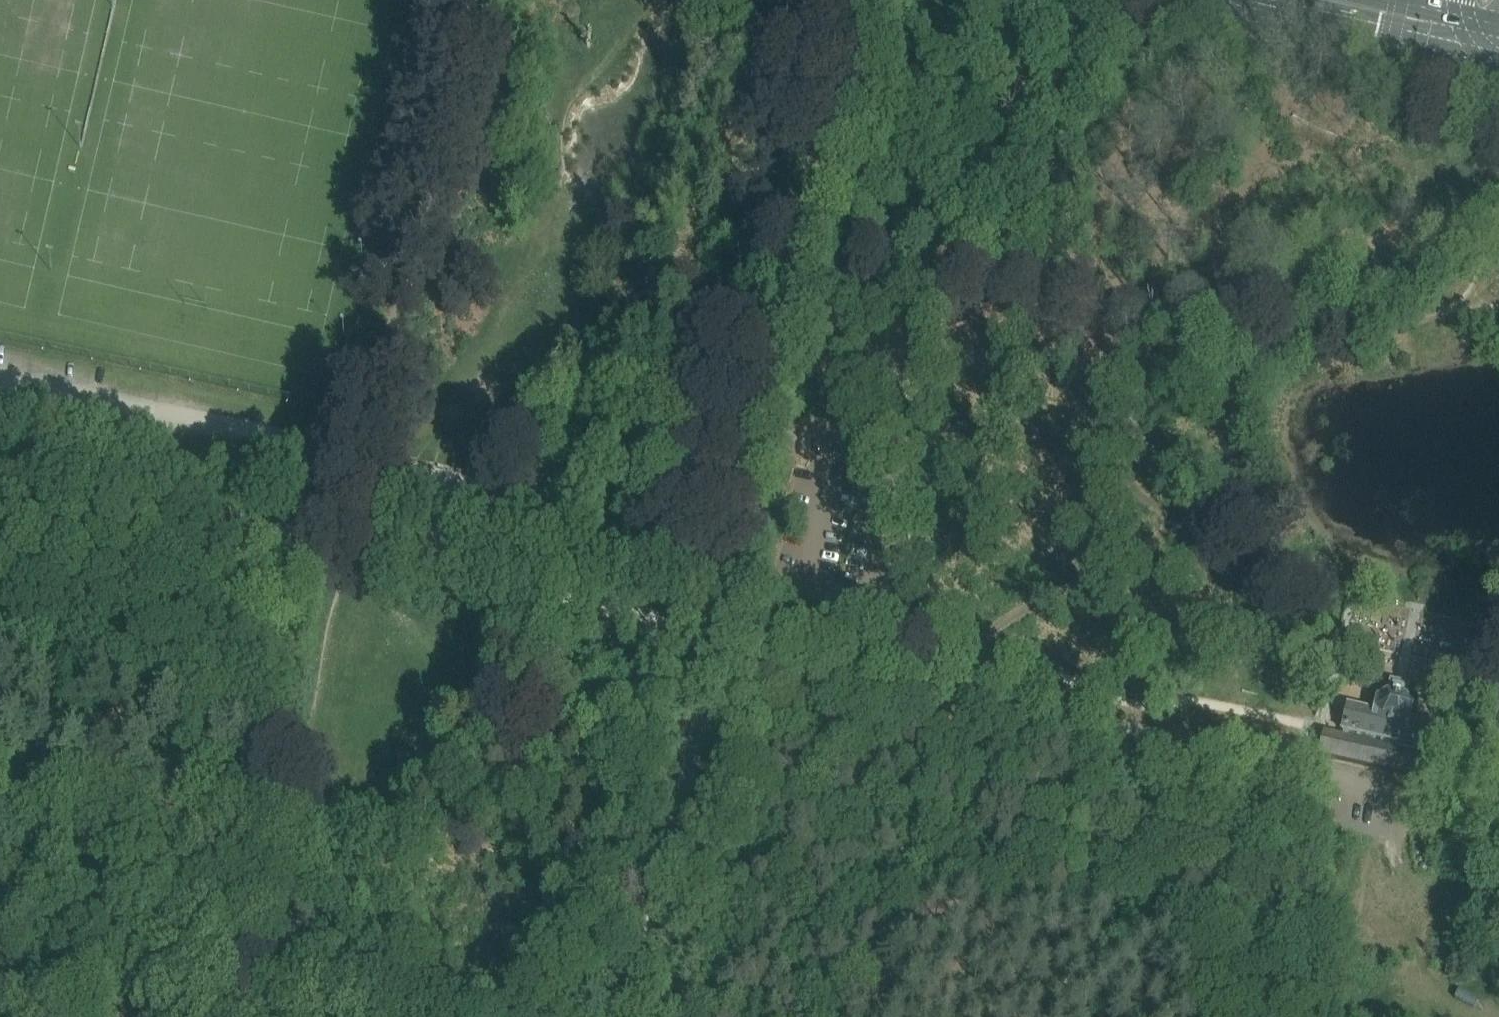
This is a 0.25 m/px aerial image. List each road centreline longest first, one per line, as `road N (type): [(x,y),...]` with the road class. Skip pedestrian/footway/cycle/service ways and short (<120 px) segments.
road 1 (track): [(625,1016),(865,0)]
road 2 (track): [(962,677),(1498,796)]
road 3 (track): [(503,562),(0,453)]
road 4 (track): [(962,677),(503,562)]
road 5 (secondary): [(1133,0),(1458,69)]
road 6 (track): [(423,546),(438,478),(535,498)]

